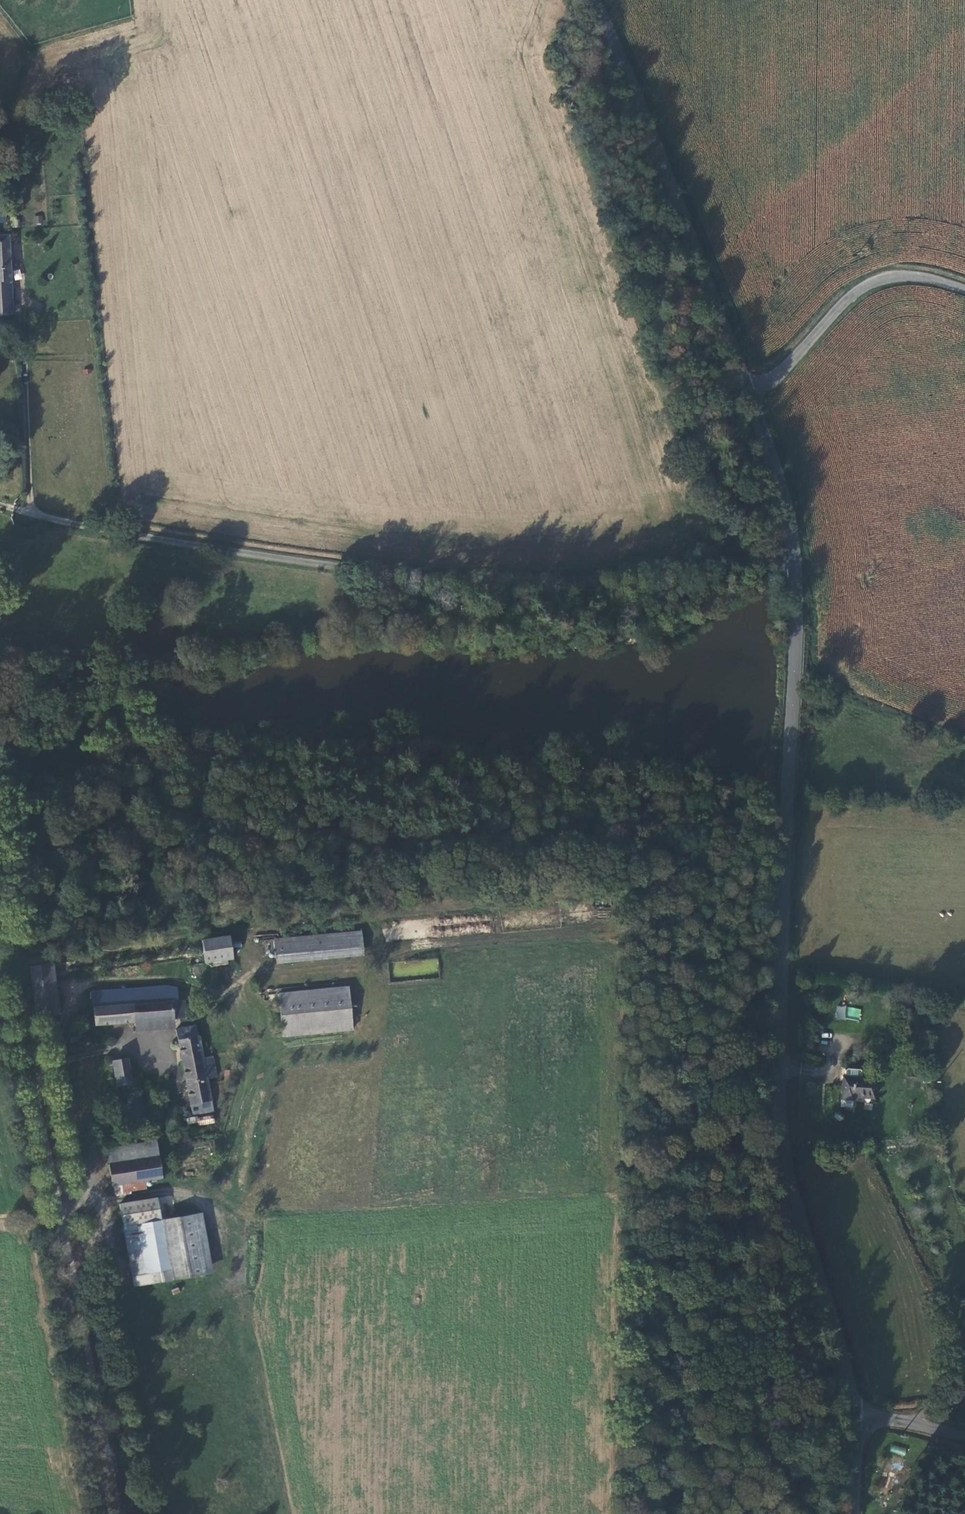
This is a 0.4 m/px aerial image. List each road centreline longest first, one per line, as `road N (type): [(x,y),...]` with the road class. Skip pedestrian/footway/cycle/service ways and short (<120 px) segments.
road 1 (tertiary): [(792,533),(783,1058),(789,1136),(854,1419)]
road 2 (unclassified): [(792,533),(548,582),(357,565),(30,513)]
road 3 (residential): [(114,1047),(37,1066),(30,1076),(119,1513)]
road 4 (tertiary): [(596,0),(749,393)]
road 5 (unclassified): [(749,393),(778,376),(872,282),(904,274),(964,289)]
road 6 (tertiary): [(749,393),(792,533)]
road 7 (track): [(30,513),(38,376)]

